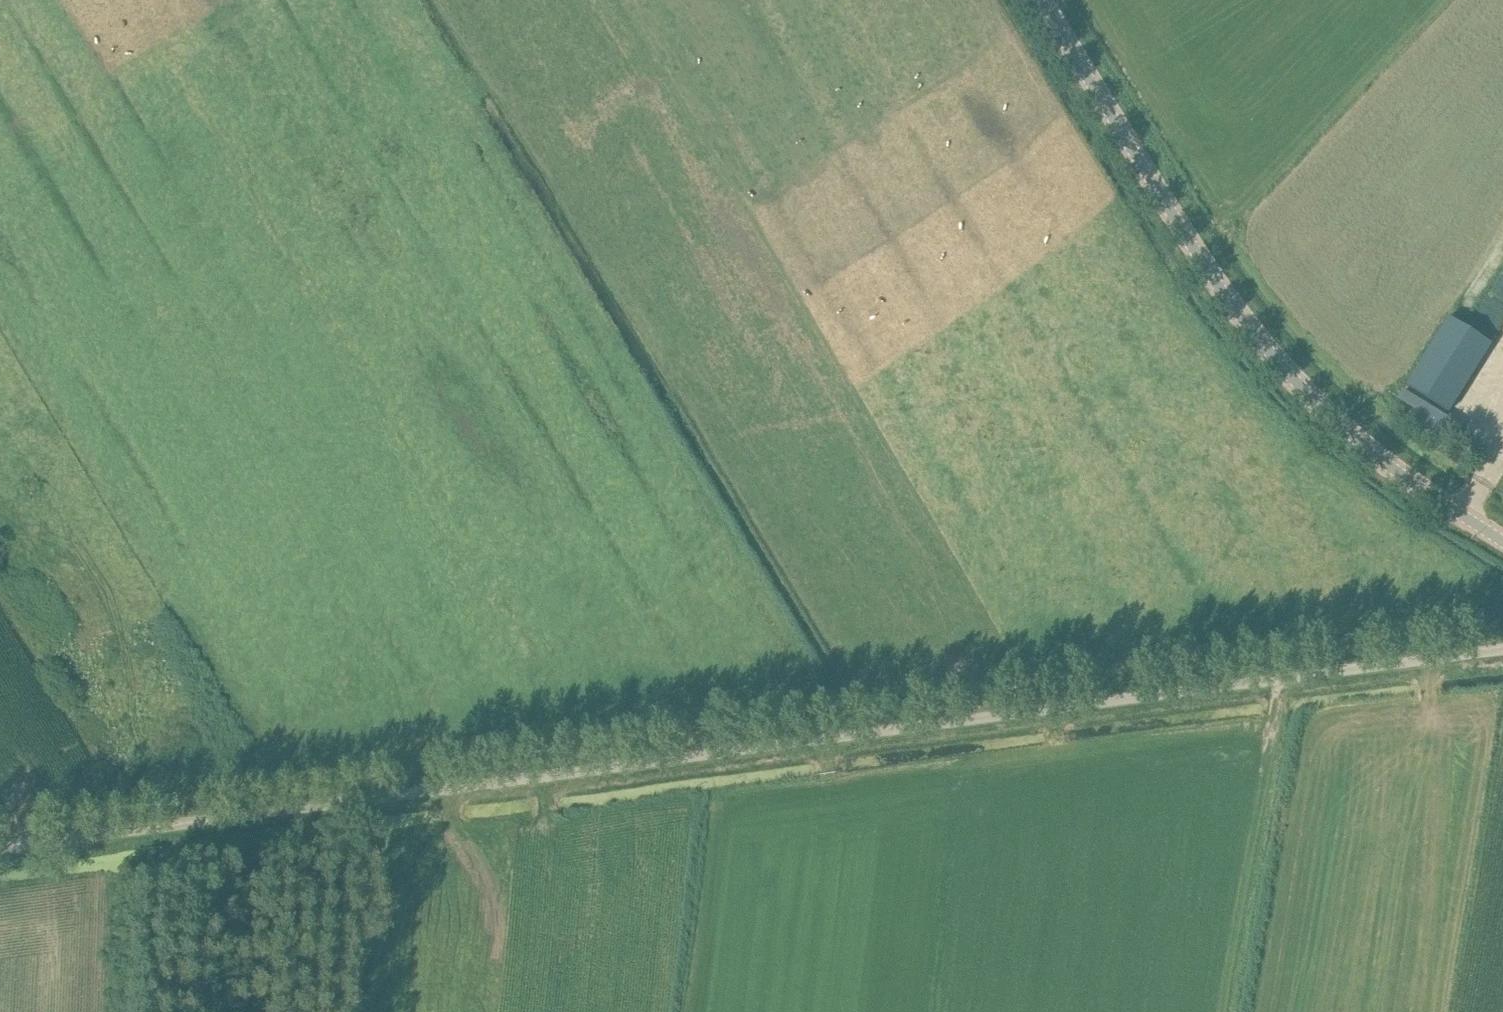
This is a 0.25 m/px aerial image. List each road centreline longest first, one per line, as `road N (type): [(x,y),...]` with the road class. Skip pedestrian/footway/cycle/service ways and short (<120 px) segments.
road 1 (unclassified): [(0,859),(1502,653)]
road 2 (unclassified): [(1502,544),(1359,437),(1249,320),(1052,0)]

